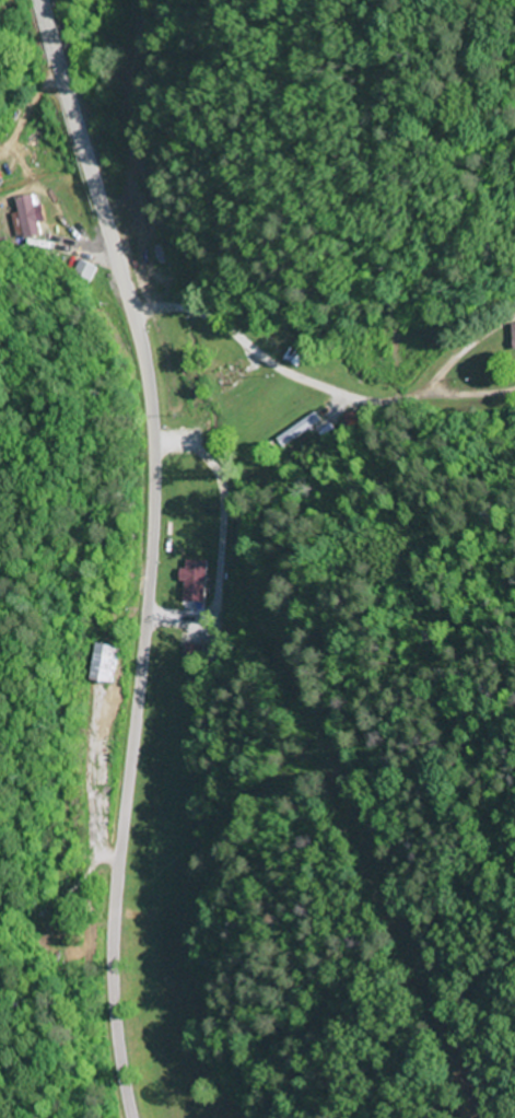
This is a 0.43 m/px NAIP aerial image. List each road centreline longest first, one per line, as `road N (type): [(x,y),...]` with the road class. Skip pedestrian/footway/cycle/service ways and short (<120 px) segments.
road 1 (secondary): [(45,0),(147,366),(150,564),(115,945),(118,1026),(136,1117)]
road 2 (residential): [(130,300),(225,329),(351,423),(514,409)]
road 3 (residential): [(117,251),(0,356)]

